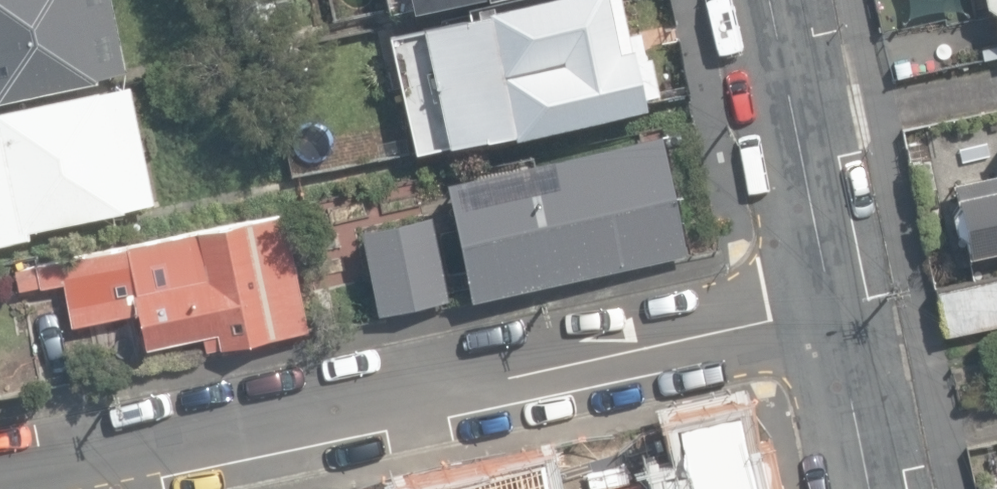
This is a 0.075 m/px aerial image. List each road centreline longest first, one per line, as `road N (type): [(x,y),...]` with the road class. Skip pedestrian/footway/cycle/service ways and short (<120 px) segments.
road 1 (residential): [(837,306),(0,484)]
road 2 (residential): [(837,306),(776,0)]
road 3 (residential): [(875,488),(837,306)]

